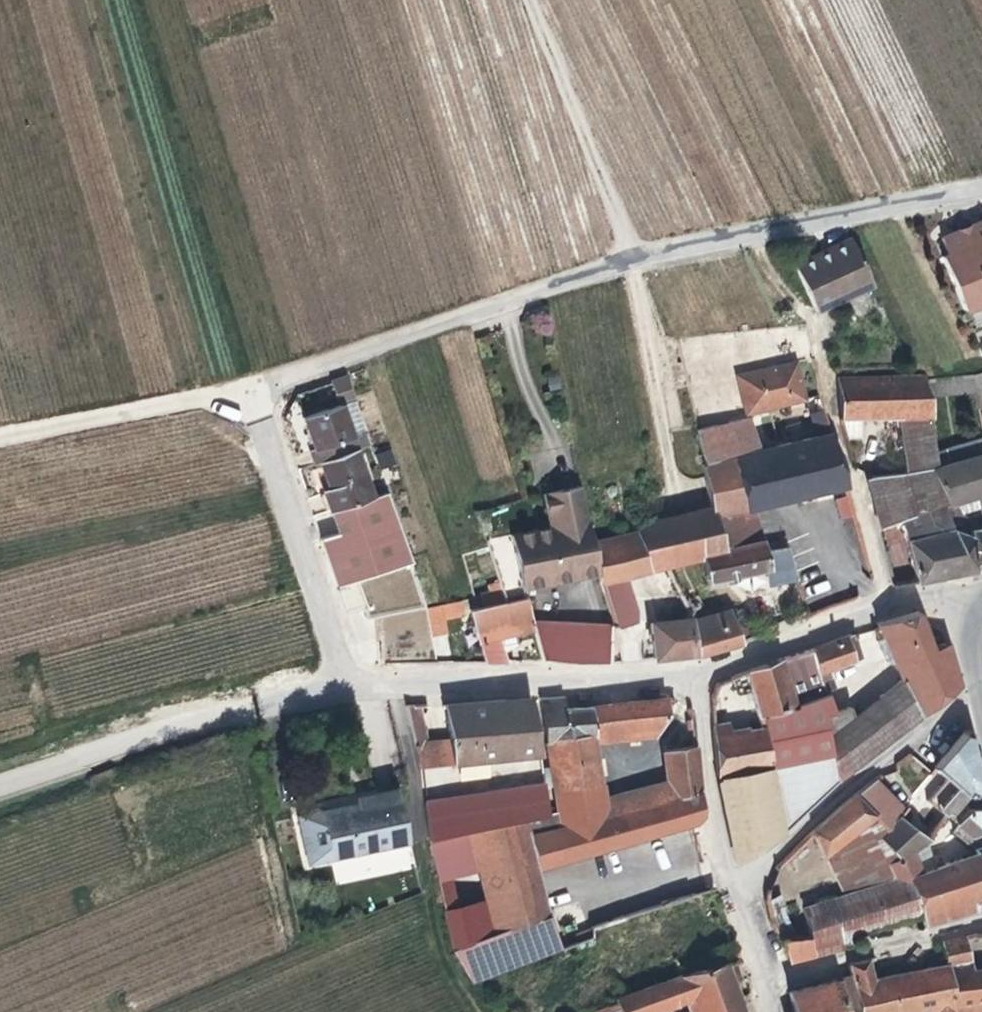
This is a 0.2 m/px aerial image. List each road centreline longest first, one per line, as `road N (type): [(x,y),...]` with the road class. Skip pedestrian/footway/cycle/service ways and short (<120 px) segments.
road 1 (residential): [(981,192),(698,244),(377,342),(257,388),(352,687)]
road 2 (residential): [(889,603),(821,375),(923,376),(981,363)]
road 3 (unclassified): [(352,687),(0,791)]
road 4 (residential): [(694,674),(496,688),(352,687)]
road 5 (residential): [(727,897),(906,741),(981,693)]
road 6 (track): [(524,0),(576,116),(628,264)]
road 7 (track): [(0,436),(257,388)]
road 8 (residential): [(762,975),(981,912)]
road 9 (residential): [(694,674),(704,797),(727,897)]
road 10 (residential): [(889,603),(694,674)]

